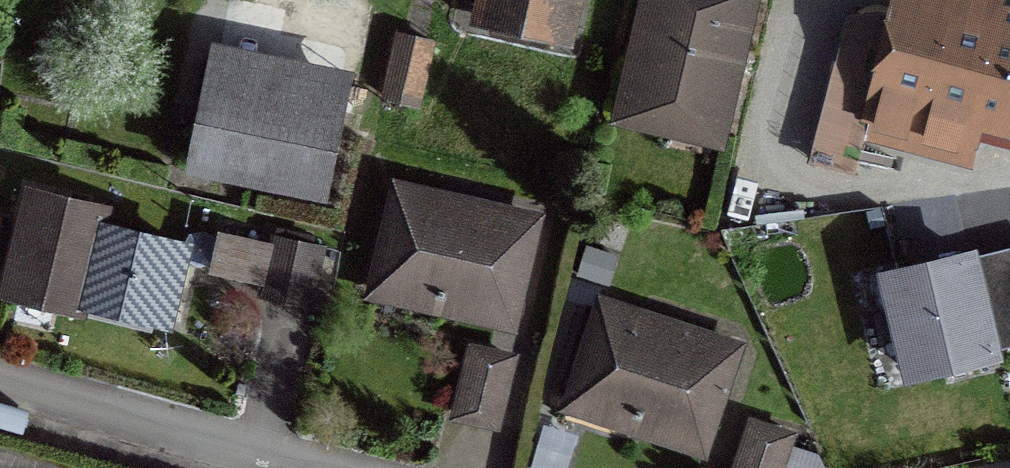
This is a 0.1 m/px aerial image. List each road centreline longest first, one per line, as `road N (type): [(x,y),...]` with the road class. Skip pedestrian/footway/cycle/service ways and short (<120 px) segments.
road 1 (residential): [(299,467),(0,384)]

